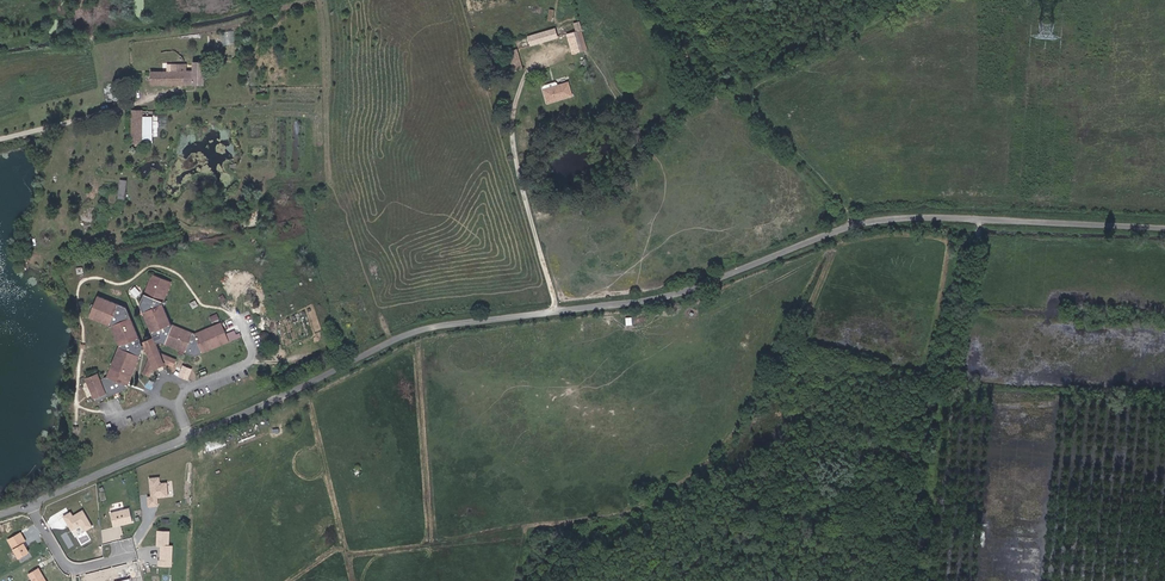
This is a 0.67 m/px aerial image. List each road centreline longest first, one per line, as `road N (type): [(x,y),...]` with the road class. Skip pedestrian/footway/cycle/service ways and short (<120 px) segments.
road 1 (unclassified): [(30,505),(418,331),(664,298),(858,224),(952,218),(1164,229)]
road 2 (track): [(858,224),(748,91),(908,0)]
road 3 (track): [(532,63),(512,139),(555,312)]
road 4 (residential): [(30,505),(69,567),(134,556)]

